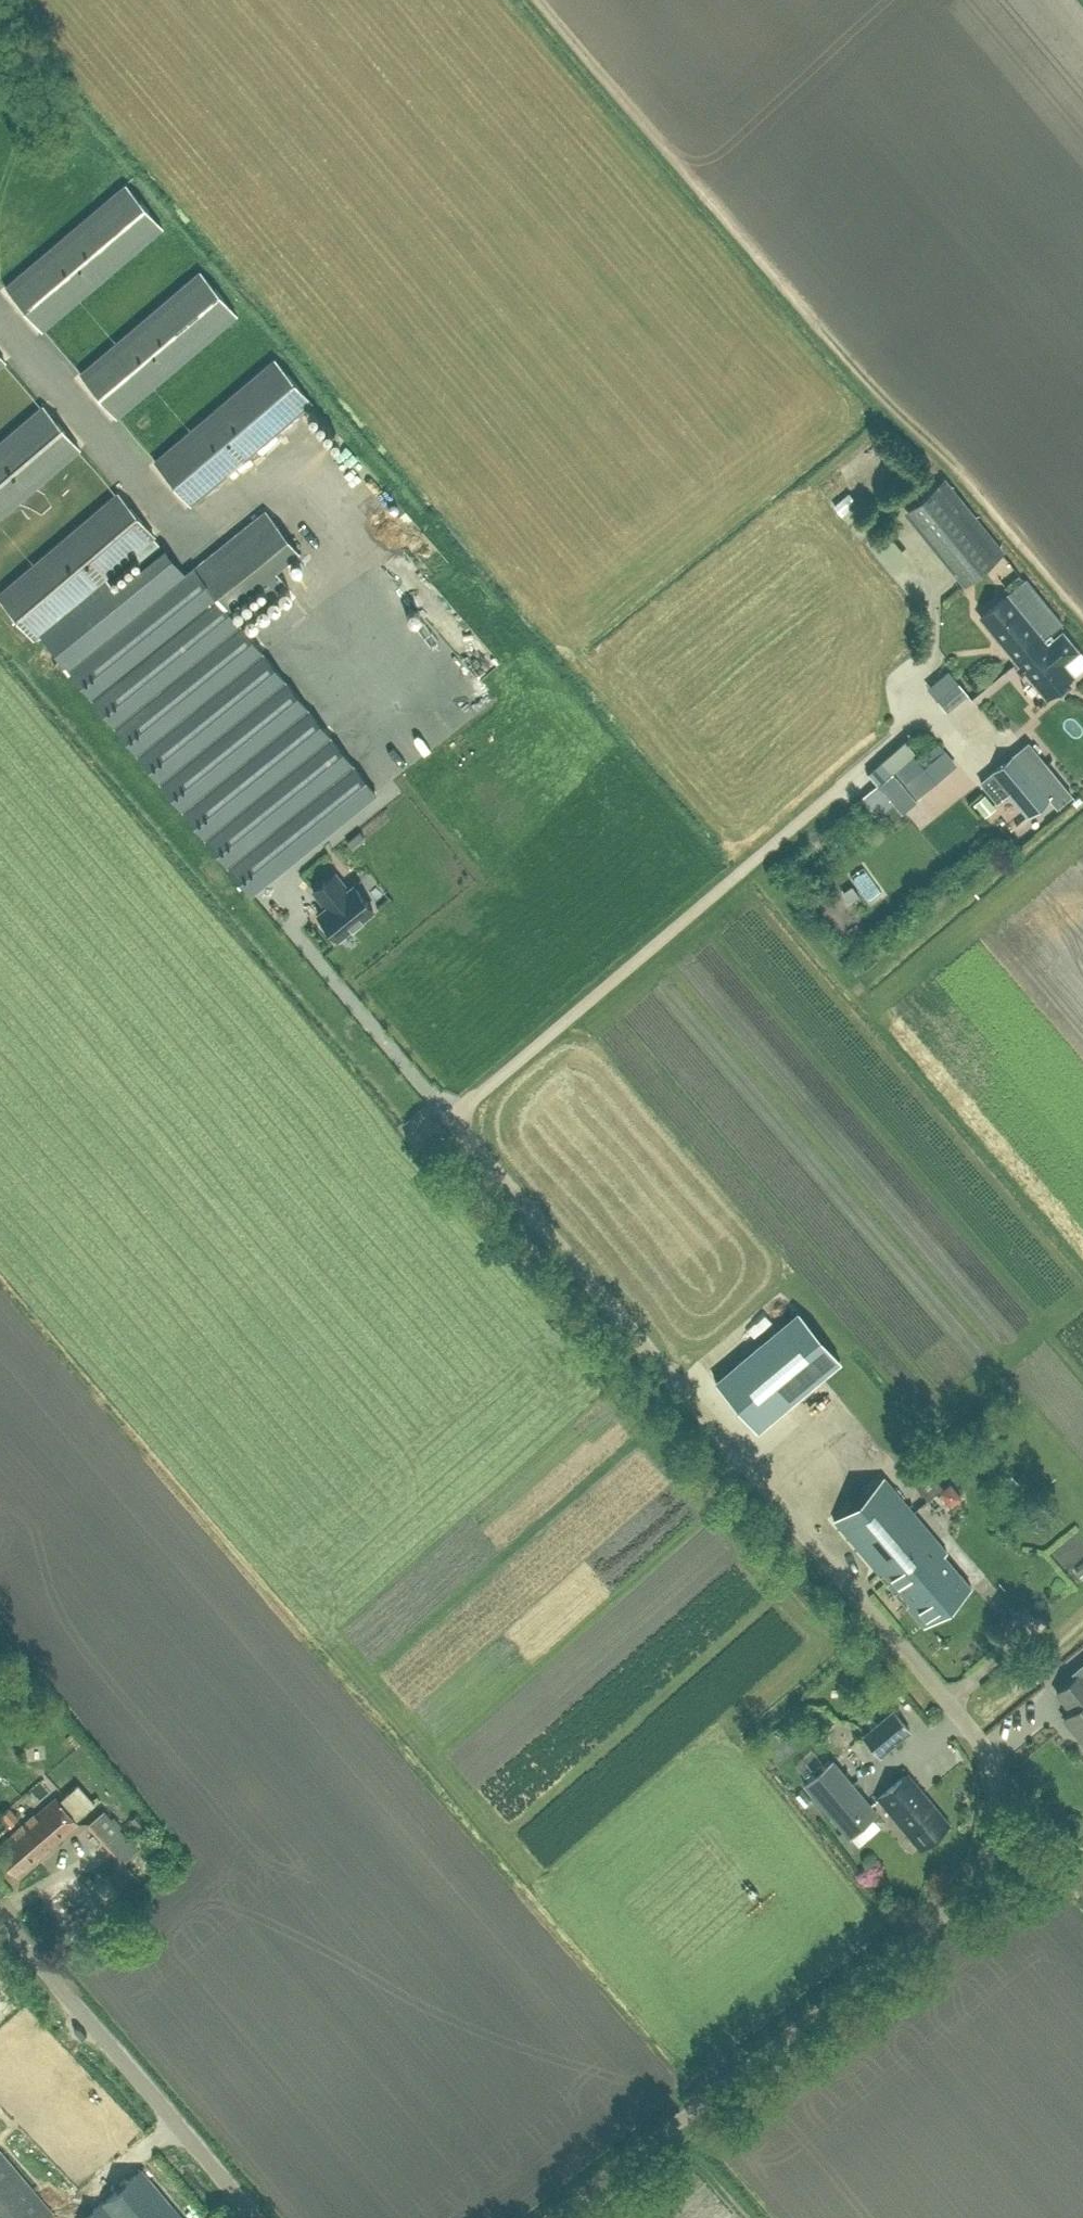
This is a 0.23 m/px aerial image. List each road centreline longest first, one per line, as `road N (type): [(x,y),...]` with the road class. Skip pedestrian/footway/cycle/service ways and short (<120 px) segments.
road 1 (unclassified): [(551,2217),(962,1887),(987,1846),(991,1784),(983,1739),(528,1210),(488,1158),(479,1129),(488,1100),(925,740)]
road 2 (track): [(542,0),(829,334),(1082,606)]
road 3 (unclassified): [(263,2217),(0,1912)]

